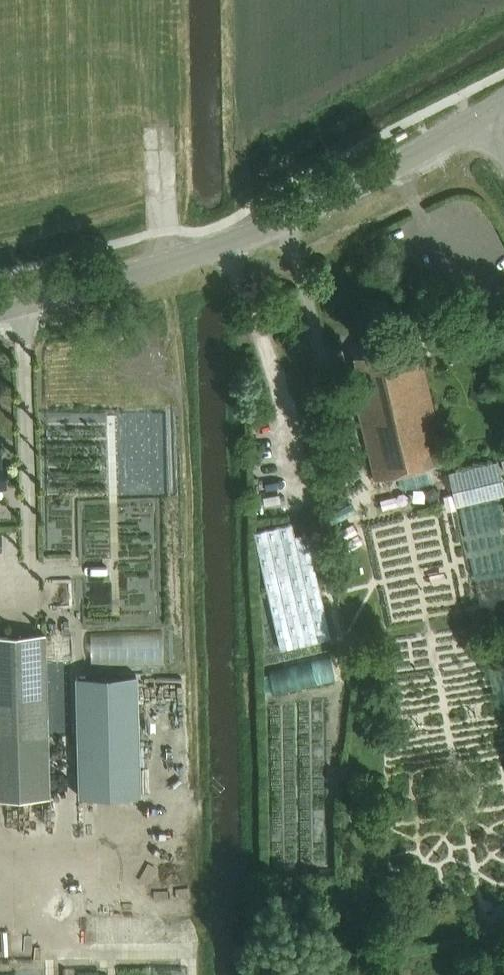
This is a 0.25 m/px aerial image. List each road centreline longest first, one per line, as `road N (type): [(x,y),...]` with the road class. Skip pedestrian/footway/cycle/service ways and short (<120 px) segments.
road 1 (tertiary): [(180,259),(359,188),(479,119)]
road 2 (tertiary): [(180,259),(0,304)]

